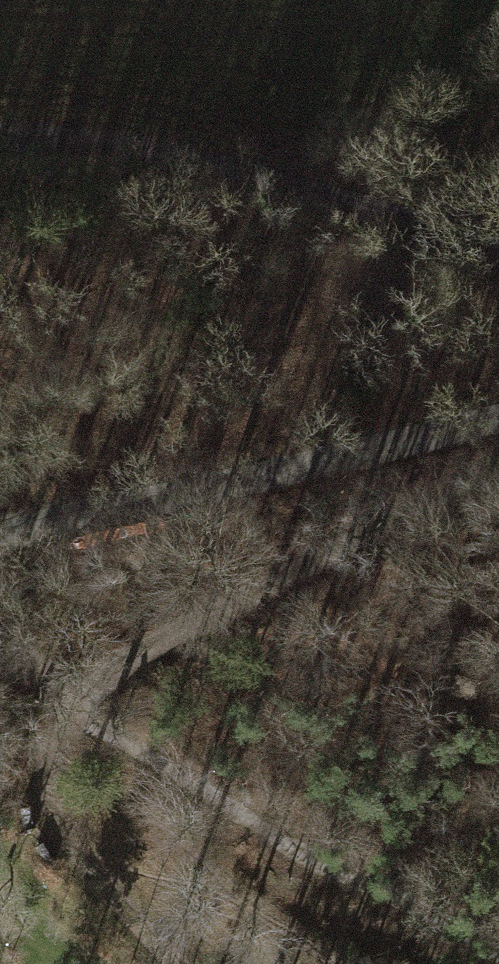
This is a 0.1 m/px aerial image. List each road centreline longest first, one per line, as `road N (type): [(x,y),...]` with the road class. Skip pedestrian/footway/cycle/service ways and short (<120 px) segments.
road 1 (track): [(498,419),(0,558)]
road 2 (track): [(498,473),(131,671),(73,733)]
road 3 (track): [(73,733),(50,759),(46,790),(67,862),(169,963)]
road 4 (residential): [(0,143),(33,138),(265,169)]
road 5 (track): [(265,169),(498,249)]

